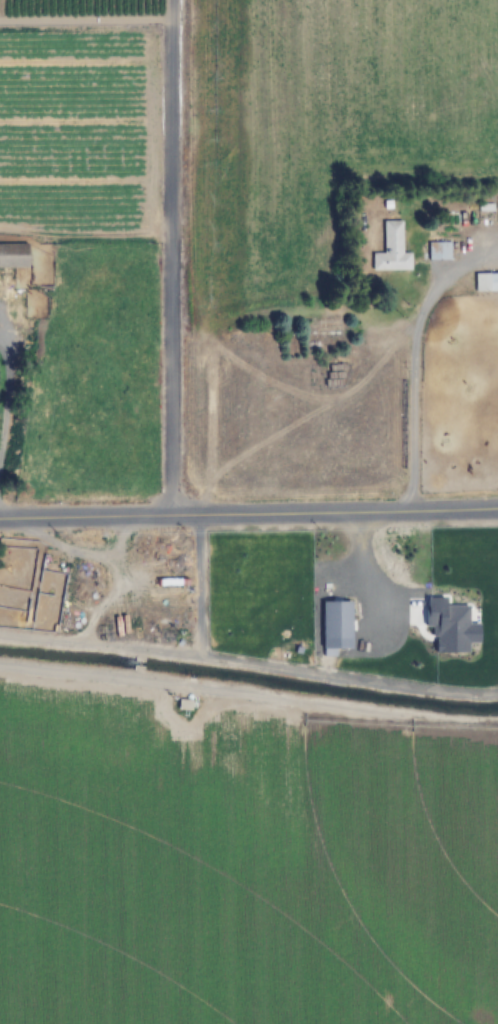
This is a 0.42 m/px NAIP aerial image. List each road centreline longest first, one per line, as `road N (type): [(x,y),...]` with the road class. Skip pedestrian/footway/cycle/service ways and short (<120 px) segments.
road 1 (tertiary): [(0,518),(497,509)]

